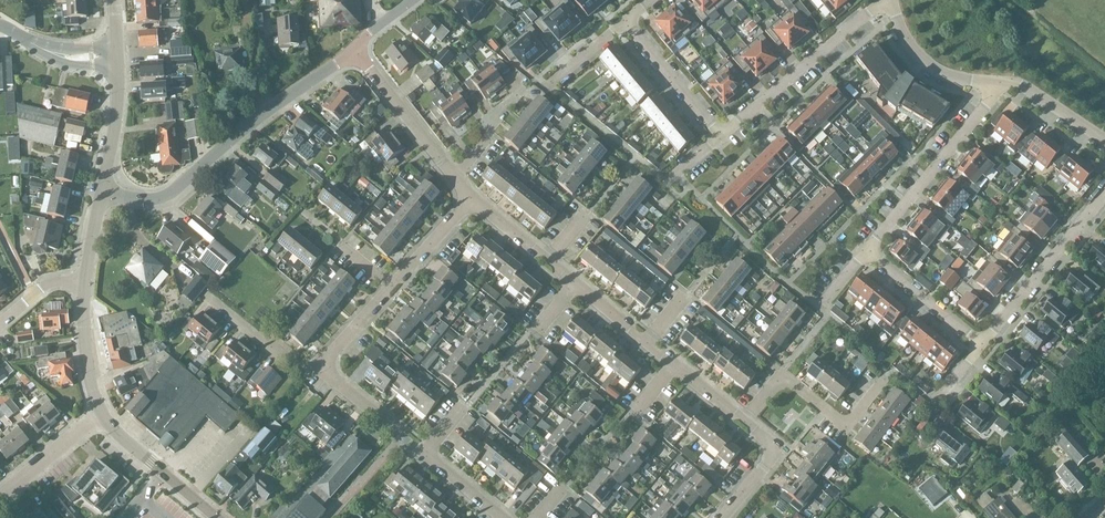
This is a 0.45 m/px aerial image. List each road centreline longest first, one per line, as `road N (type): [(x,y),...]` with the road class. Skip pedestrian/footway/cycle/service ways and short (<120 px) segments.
road 1 (residential): [(102,192),(169,194),(356,50)]
road 2 (residential): [(865,257),(1003,83)]
road 3 (residential): [(720,138),(884,0)]
road 4 (residential): [(745,422),(781,377),(850,426),(889,379)]
road 5 (residential): [(1104,194),(979,354)]
road 6 (residential): [(356,50),(455,180)]
road 7 (tertiary): [(218,517),(102,414)]
road 8 (residential): [(1003,83),(971,84),(937,70),(910,46),(894,0)]
road 9 (residential): [(979,354),(865,257)]
road 10 (residential): [(626,25),(720,138)]
road 11 (residential): [(324,368),(295,370),(210,301)]
road 12 (tertiary): [(102,192),(118,110),(118,58)]
road 13 (tertiary): [(102,414),(86,358),(85,284)]
road 14 (residential): [(424,454),(324,368)]
road 15 (residential): [(0,496),(102,414)]
road 16 (tertiary): [(118,58),(54,54),(0,26)]
road 17 (residential): [(727,517),(769,458),(767,440),(745,422)]

